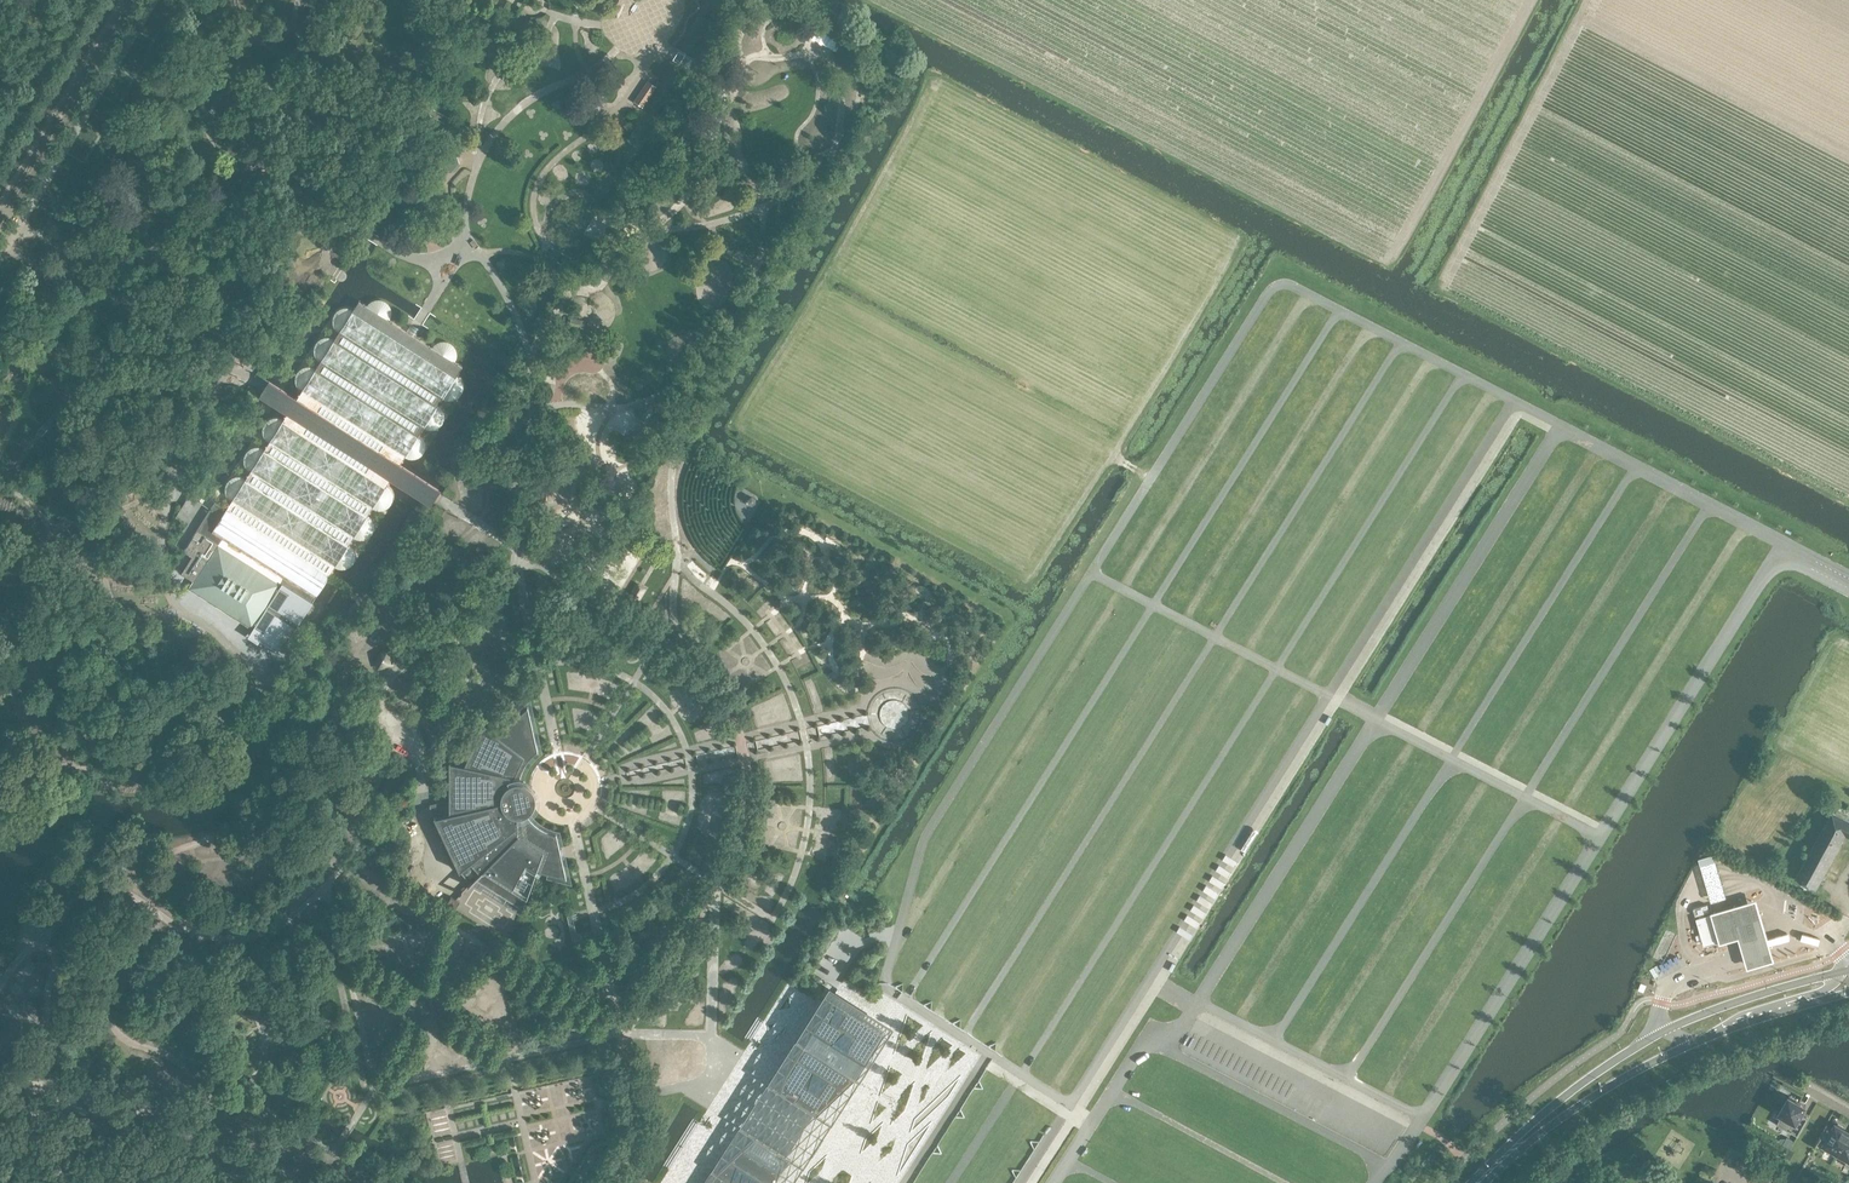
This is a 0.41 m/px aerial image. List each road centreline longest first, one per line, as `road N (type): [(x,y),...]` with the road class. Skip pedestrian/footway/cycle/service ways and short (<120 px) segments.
road 1 (primary): [(1848,967),(1662,1029),(1527,1125),(1474,1182)]
road 2 (primary): [(1479,1182),(1634,1070),(1742,1021),(1848,989)]

